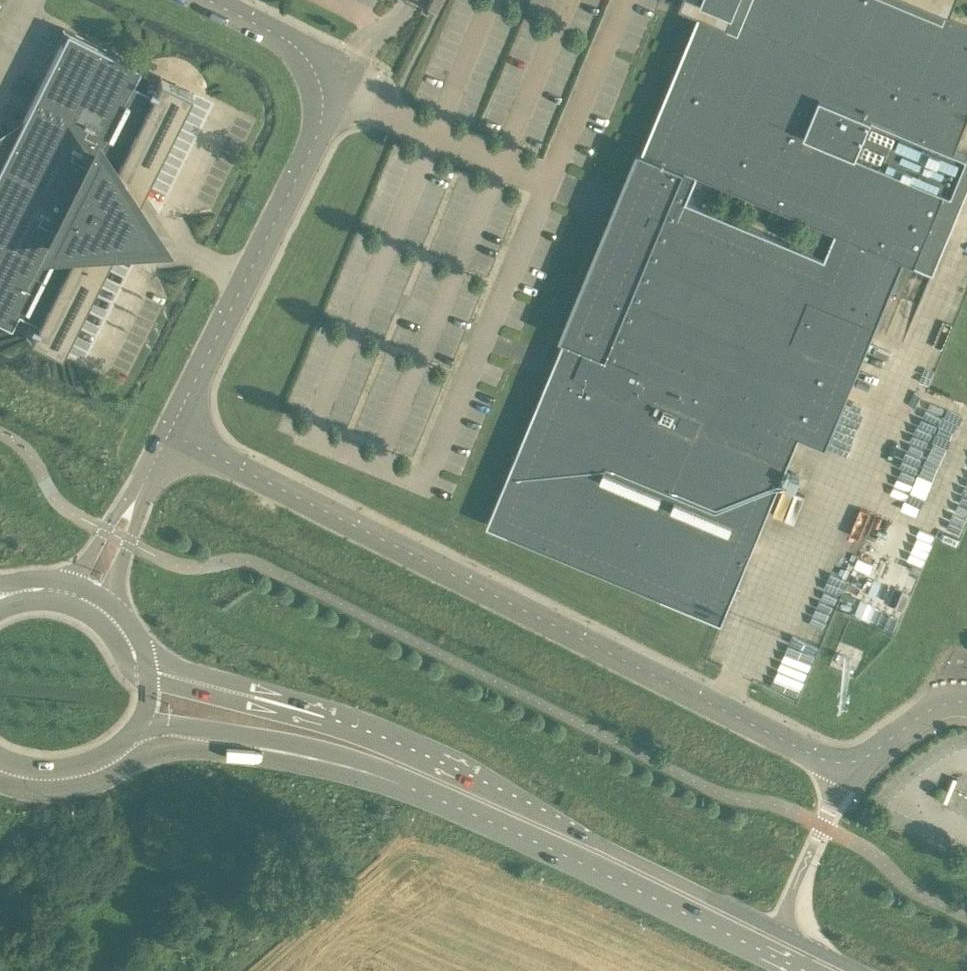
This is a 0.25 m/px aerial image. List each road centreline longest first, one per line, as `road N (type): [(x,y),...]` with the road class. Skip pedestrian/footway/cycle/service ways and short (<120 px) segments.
road 1 (unclassified): [(168,430),(848,770)]
road 2 (primary): [(246,745),(376,774),(808,970)]
road 3 (unclassified): [(210,0),(303,53),(323,104),(312,142),(168,430)]
road 4 (primary): [(775,930),(328,716)]
road 5 (primary): [(0,784),(74,791),(155,751),(246,745)]
road 6 (primary): [(328,716),(282,694),(147,657)]
road 7 (primary): [(328,716),(278,713),(147,678)]
road 8 (unclassified): [(775,930),(848,770)]
road 9 (unclassified): [(848,770),(935,707),(966,673)]
road 10 (primary): [(0,755),(73,765),(136,729)]
road 11 (primary): [(147,678),(102,623),(51,599)]
road 12 (unclassified): [(142,482),(69,582)]
road 13 (unclassified): [(107,599),(142,482)]

